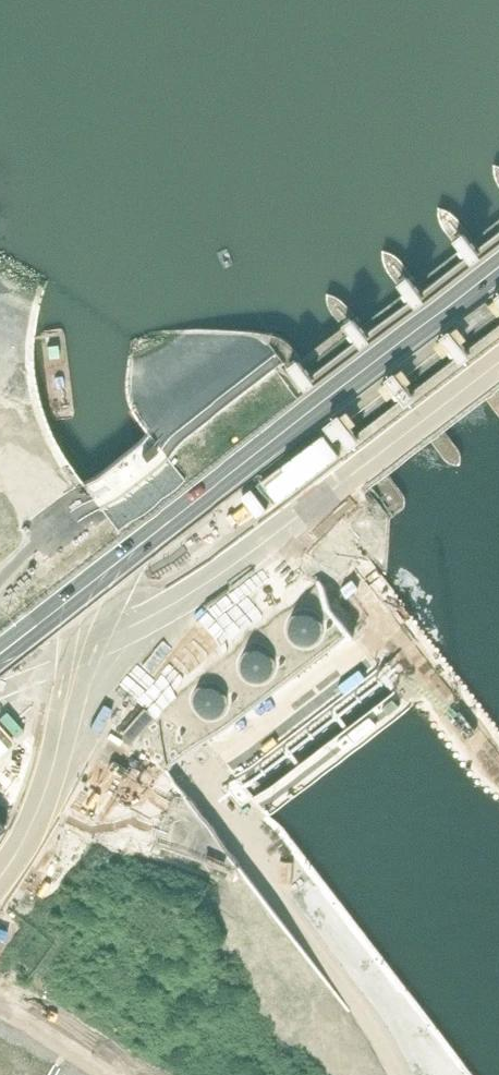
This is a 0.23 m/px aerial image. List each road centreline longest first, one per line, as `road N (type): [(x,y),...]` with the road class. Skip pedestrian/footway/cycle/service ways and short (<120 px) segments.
road 1 (motorway): [(0,886),(224,591),(311,507),(498,365)]
road 2 (motorway): [(498,270),(0,655)]

